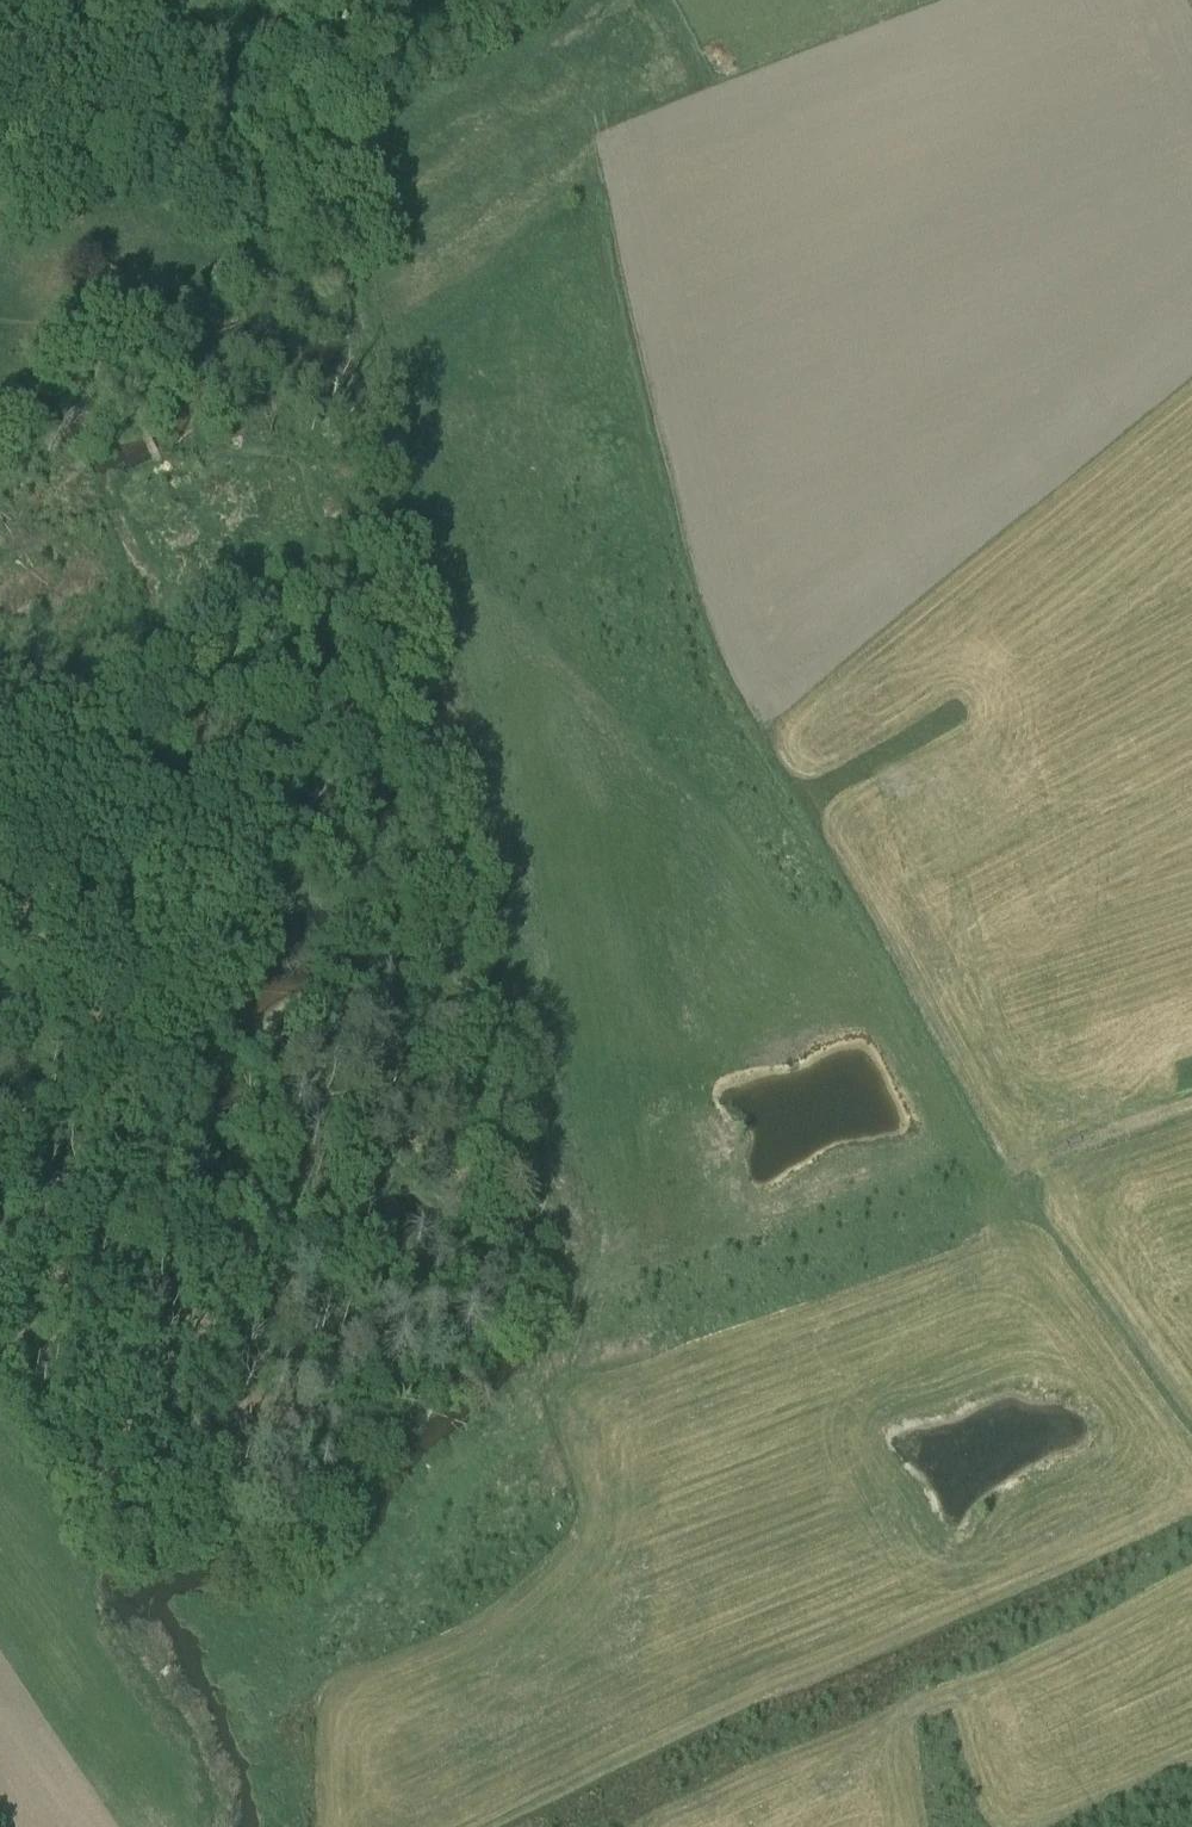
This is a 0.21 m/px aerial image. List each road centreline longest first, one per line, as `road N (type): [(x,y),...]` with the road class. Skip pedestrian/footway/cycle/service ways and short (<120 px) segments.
road 1 (track): [(0,914),(167,1098),(240,1201)]
road 2 (track): [(149,308),(243,241),(256,192),(207,0)]
road 3 (track): [(149,308),(0,316)]

